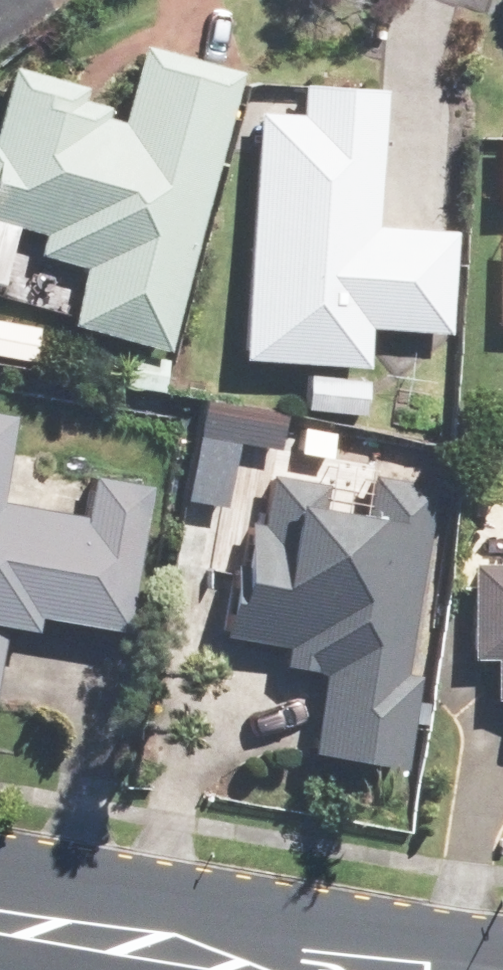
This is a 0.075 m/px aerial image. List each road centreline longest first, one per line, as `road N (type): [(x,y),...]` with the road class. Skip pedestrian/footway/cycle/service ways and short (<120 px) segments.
road 1 (tertiary): [(0,875),(486,949)]

